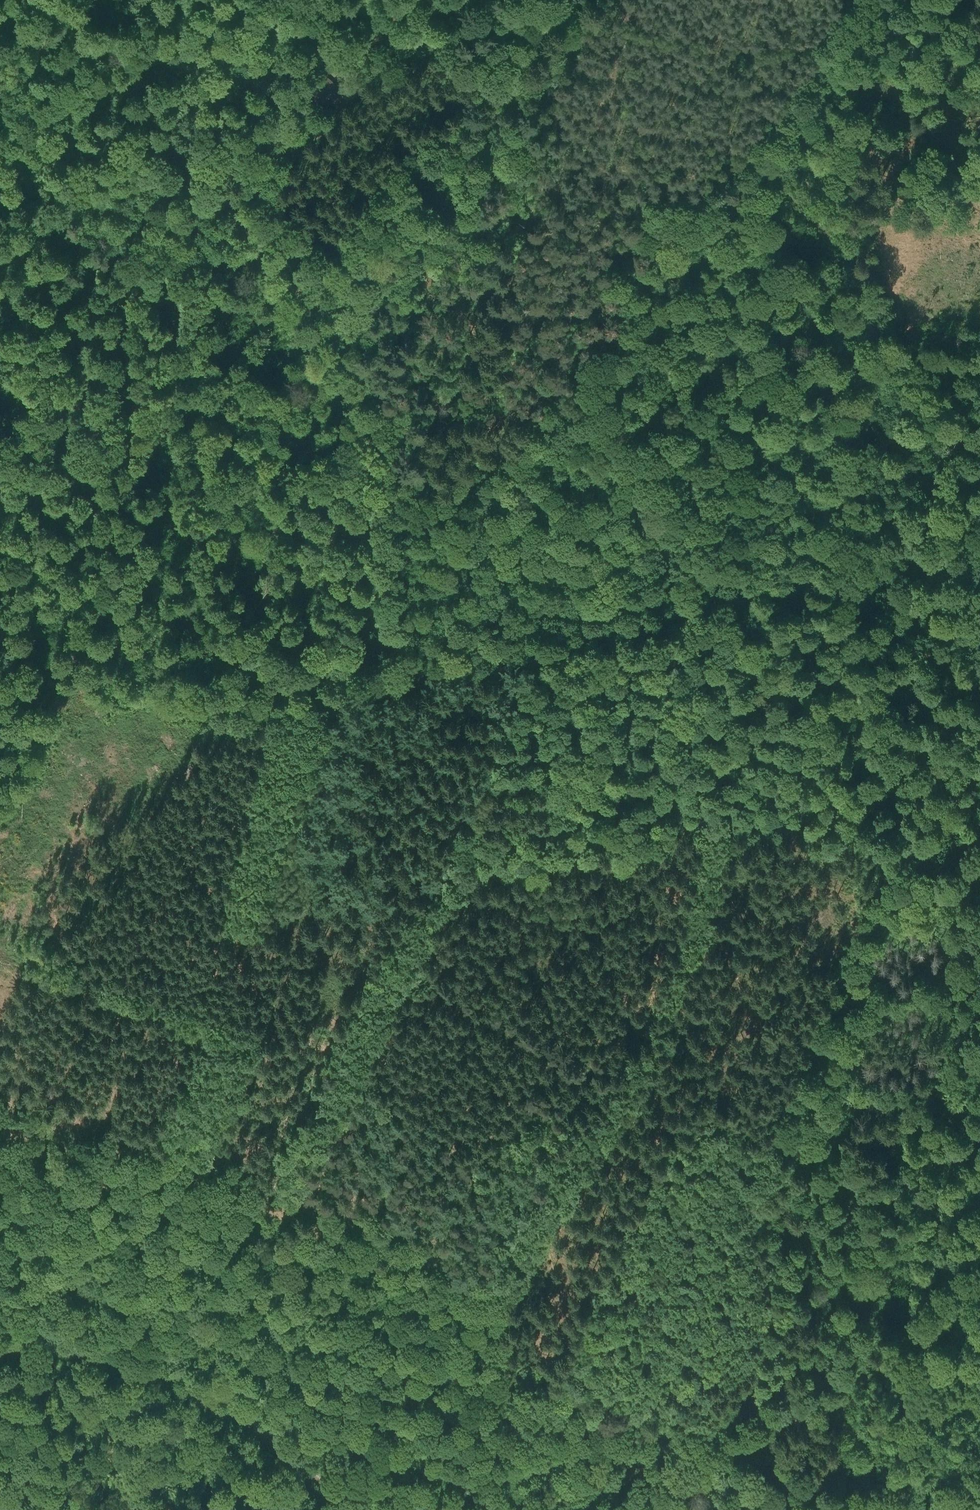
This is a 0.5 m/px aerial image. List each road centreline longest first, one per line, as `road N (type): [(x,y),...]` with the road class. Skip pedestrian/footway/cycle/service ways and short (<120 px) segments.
road 1 (track): [(0,580),(60,580),(135,596),(269,677),(339,696),(535,663),(756,596),(822,601),(890,623),(979,694)]
road 2 (track): [(0,1340),(101,1349),(157,1366),(242,1414),(378,1509)]

